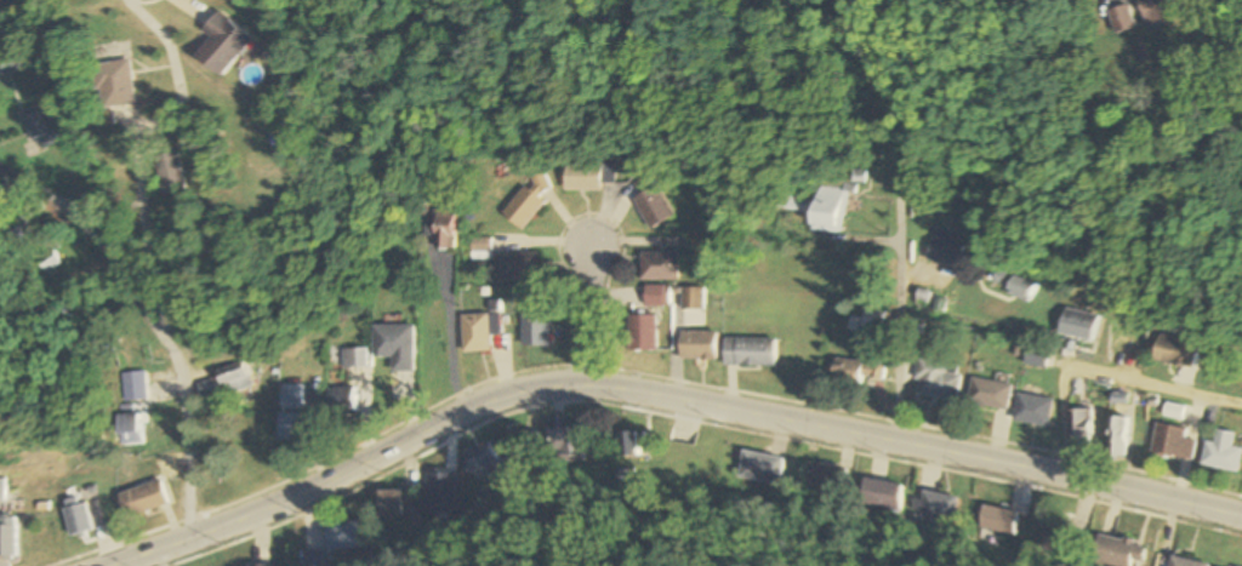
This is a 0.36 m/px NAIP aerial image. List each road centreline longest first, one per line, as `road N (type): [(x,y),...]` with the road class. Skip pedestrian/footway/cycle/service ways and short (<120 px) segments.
road 1 (secondary): [(115,565),(269,511),(478,410),(530,390),(588,385),(1241,518)]
road 2 (residential): [(588,385),(589,245)]

